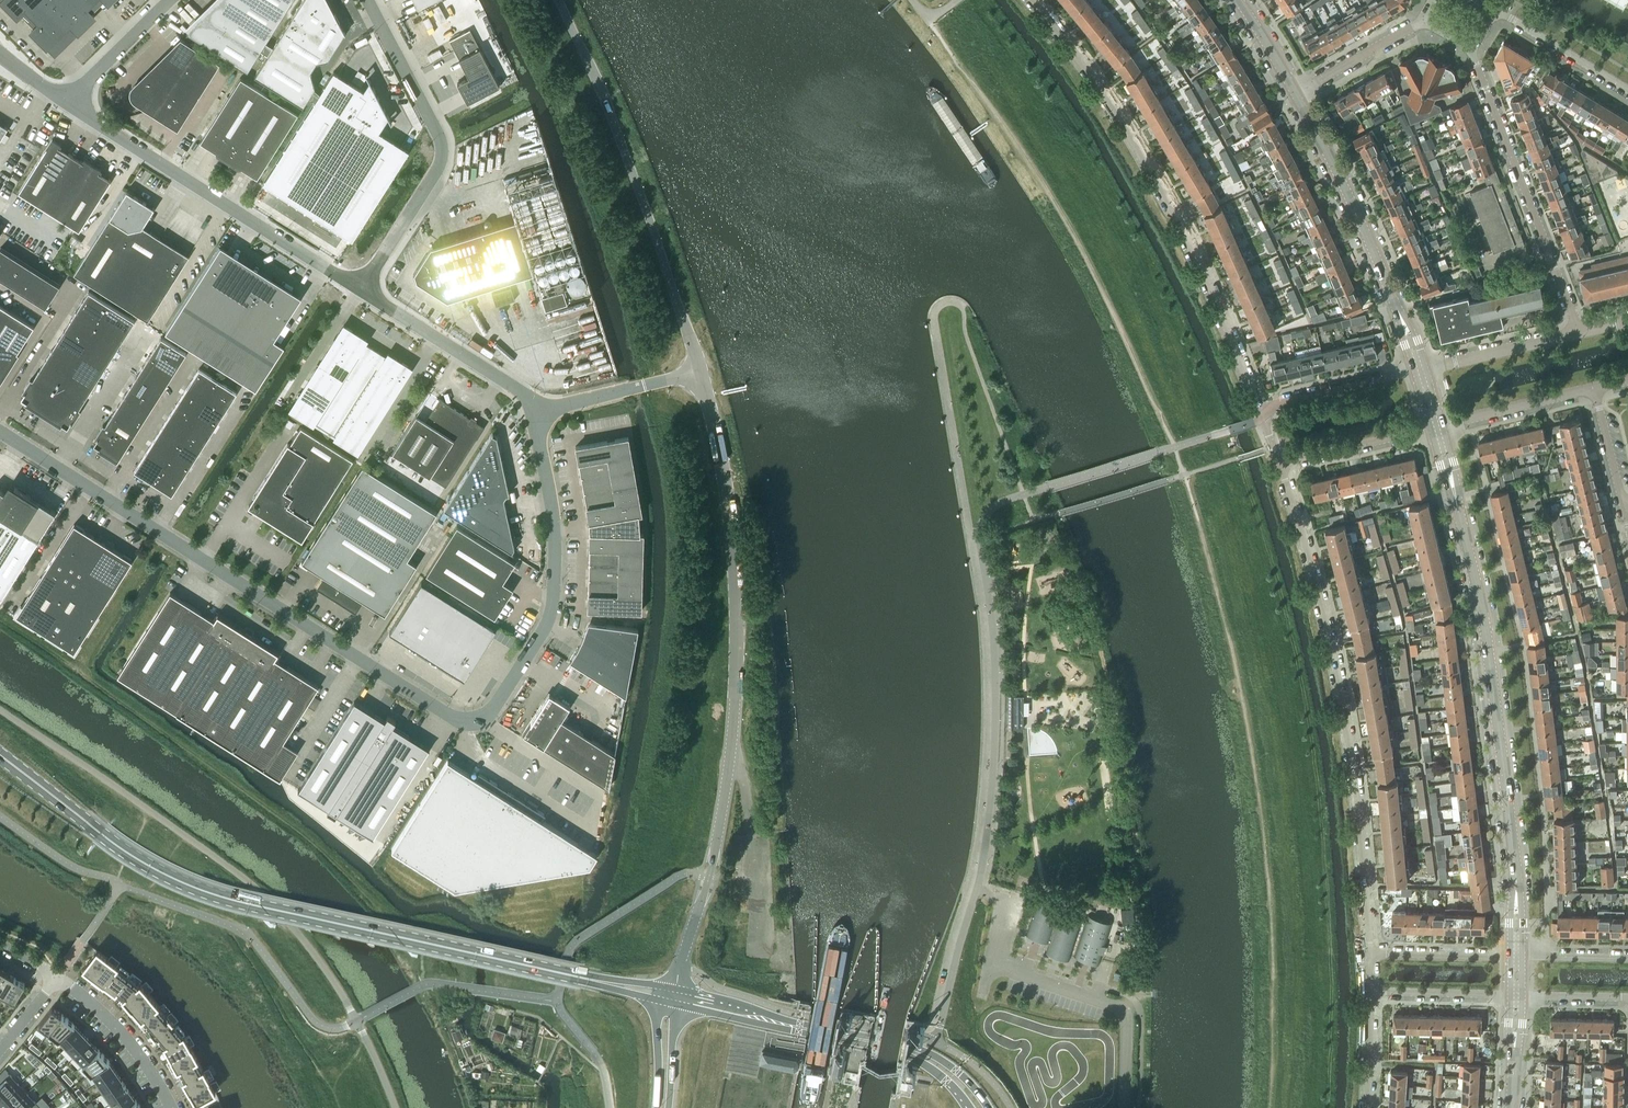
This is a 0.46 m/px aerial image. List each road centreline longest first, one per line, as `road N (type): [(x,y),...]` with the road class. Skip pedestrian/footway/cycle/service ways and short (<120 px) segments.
road 1 (unclassified): [(536,412),(555,548),(545,627),(494,708),(467,724),(0,429)]
road 2 (primary): [(670,996),(187,887),(0,756)]
road 3 (unclassified): [(670,996),(709,877),(736,714),(739,596),(727,497),(698,372)]
road 4 (secondary): [(1517,956),(1517,888),(1485,624),(1437,426)]
road 5 (residential): [(1369,954),(1353,771),(1331,646),(1280,463)]
road 6 (residential): [(1262,413),(1179,223),(1096,81),(1032,0)]
road 7 (unclassified): [(698,372),(637,180),(560,0)]
road 8 (unclassified): [(361,288),(66,102)]
road 9 (unclassified): [(361,288),(438,170),(443,147),(369,0)]
road 10 (residential): [(1468,48),(1579,332)]
road 11 (secondary): [(1420,369),(1345,187),(1295,93)]
road 12 (primary): [(908,1050),(670,996)]
road 13 (unclassified): [(536,412),(515,386),(361,288)]
road 14 (residential): [(171,1107),(112,1022),(55,977)]
road 15 (unclassified): [(698,372),(536,412)]
road 16 (residential): [(1420,369),(1262,413)]
road 17 (residential): [(1579,332),(1420,369)]
road 18 (residential): [(1280,463),(1437,426)]
road 19 (residential): [(1437,426),(1593,387)]
road 20 (residential): [(1492,8),(1627,90)]
road 21 (residential): [(1517,956),(1369,954)]
road 22 (residential): [(1369,991),(1516,995)]
road 23 (residential): [(1295,93),(1423,21)]
road 24 (unclassified): [(165,0),(66,102)]
road 25 (unclassified): [(1096,997),(1129,1017),(1128,1107)]
road 26 (residential): [(1593,387),(1625,504)]

